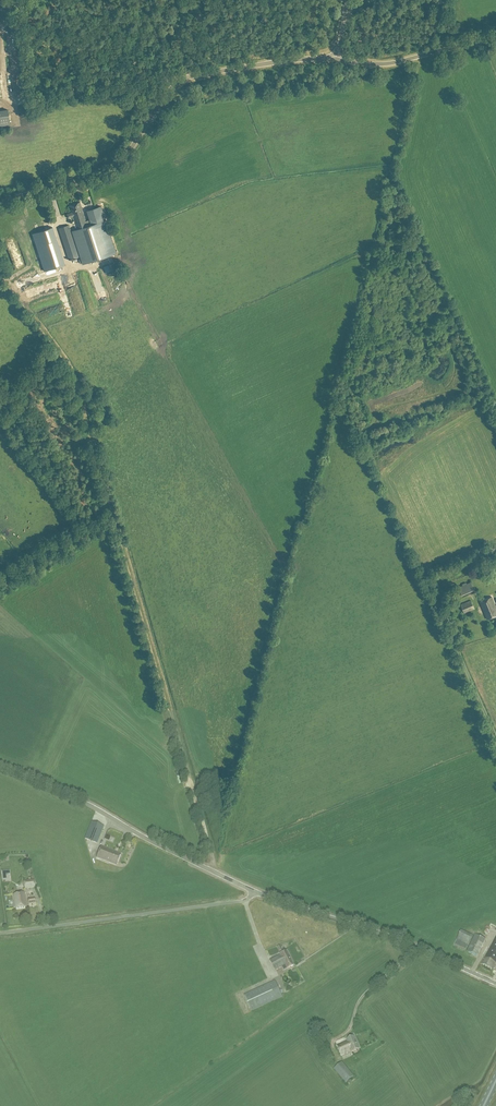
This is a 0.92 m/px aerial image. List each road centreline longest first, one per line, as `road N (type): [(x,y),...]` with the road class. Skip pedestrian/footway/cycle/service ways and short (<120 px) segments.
road 1 (track): [(0,270),(75,376),(216,874)]
road 2 (unclassified): [(0,203),(120,161),(183,79),(337,59)]
road 3 (tertiary): [(254,891),(0,764)]
road 4 (unclassified): [(0,933),(244,900),(254,891)]
road 5 (tertiary): [(495,983),(395,938),(254,891)]
road 6 (track): [(183,79),(14,102)]
road 7 (unclassified): [(337,59),(391,62),(495,39)]
road 8 (track): [(418,947),(364,994),(348,1031),(337,1039)]

